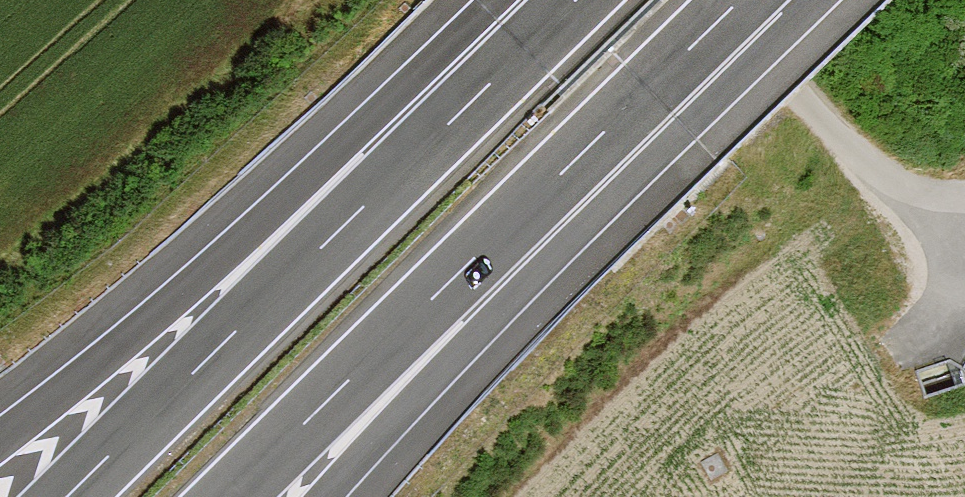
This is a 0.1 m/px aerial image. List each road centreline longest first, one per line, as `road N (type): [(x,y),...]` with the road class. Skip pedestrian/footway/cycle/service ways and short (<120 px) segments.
road 1 (motorway): [(575,0),(67,496)]
road 2 (motorway): [(545,0),(0,437)]
road 3 (motorway): [(233,496),(582,153)]
road 4 (motorway): [(315,496),(582,153)]
road 5 (track): [(677,0),(807,101),(880,180),(916,194),(964,196)]
road 6 (motorway): [(582,153),(742,0)]

